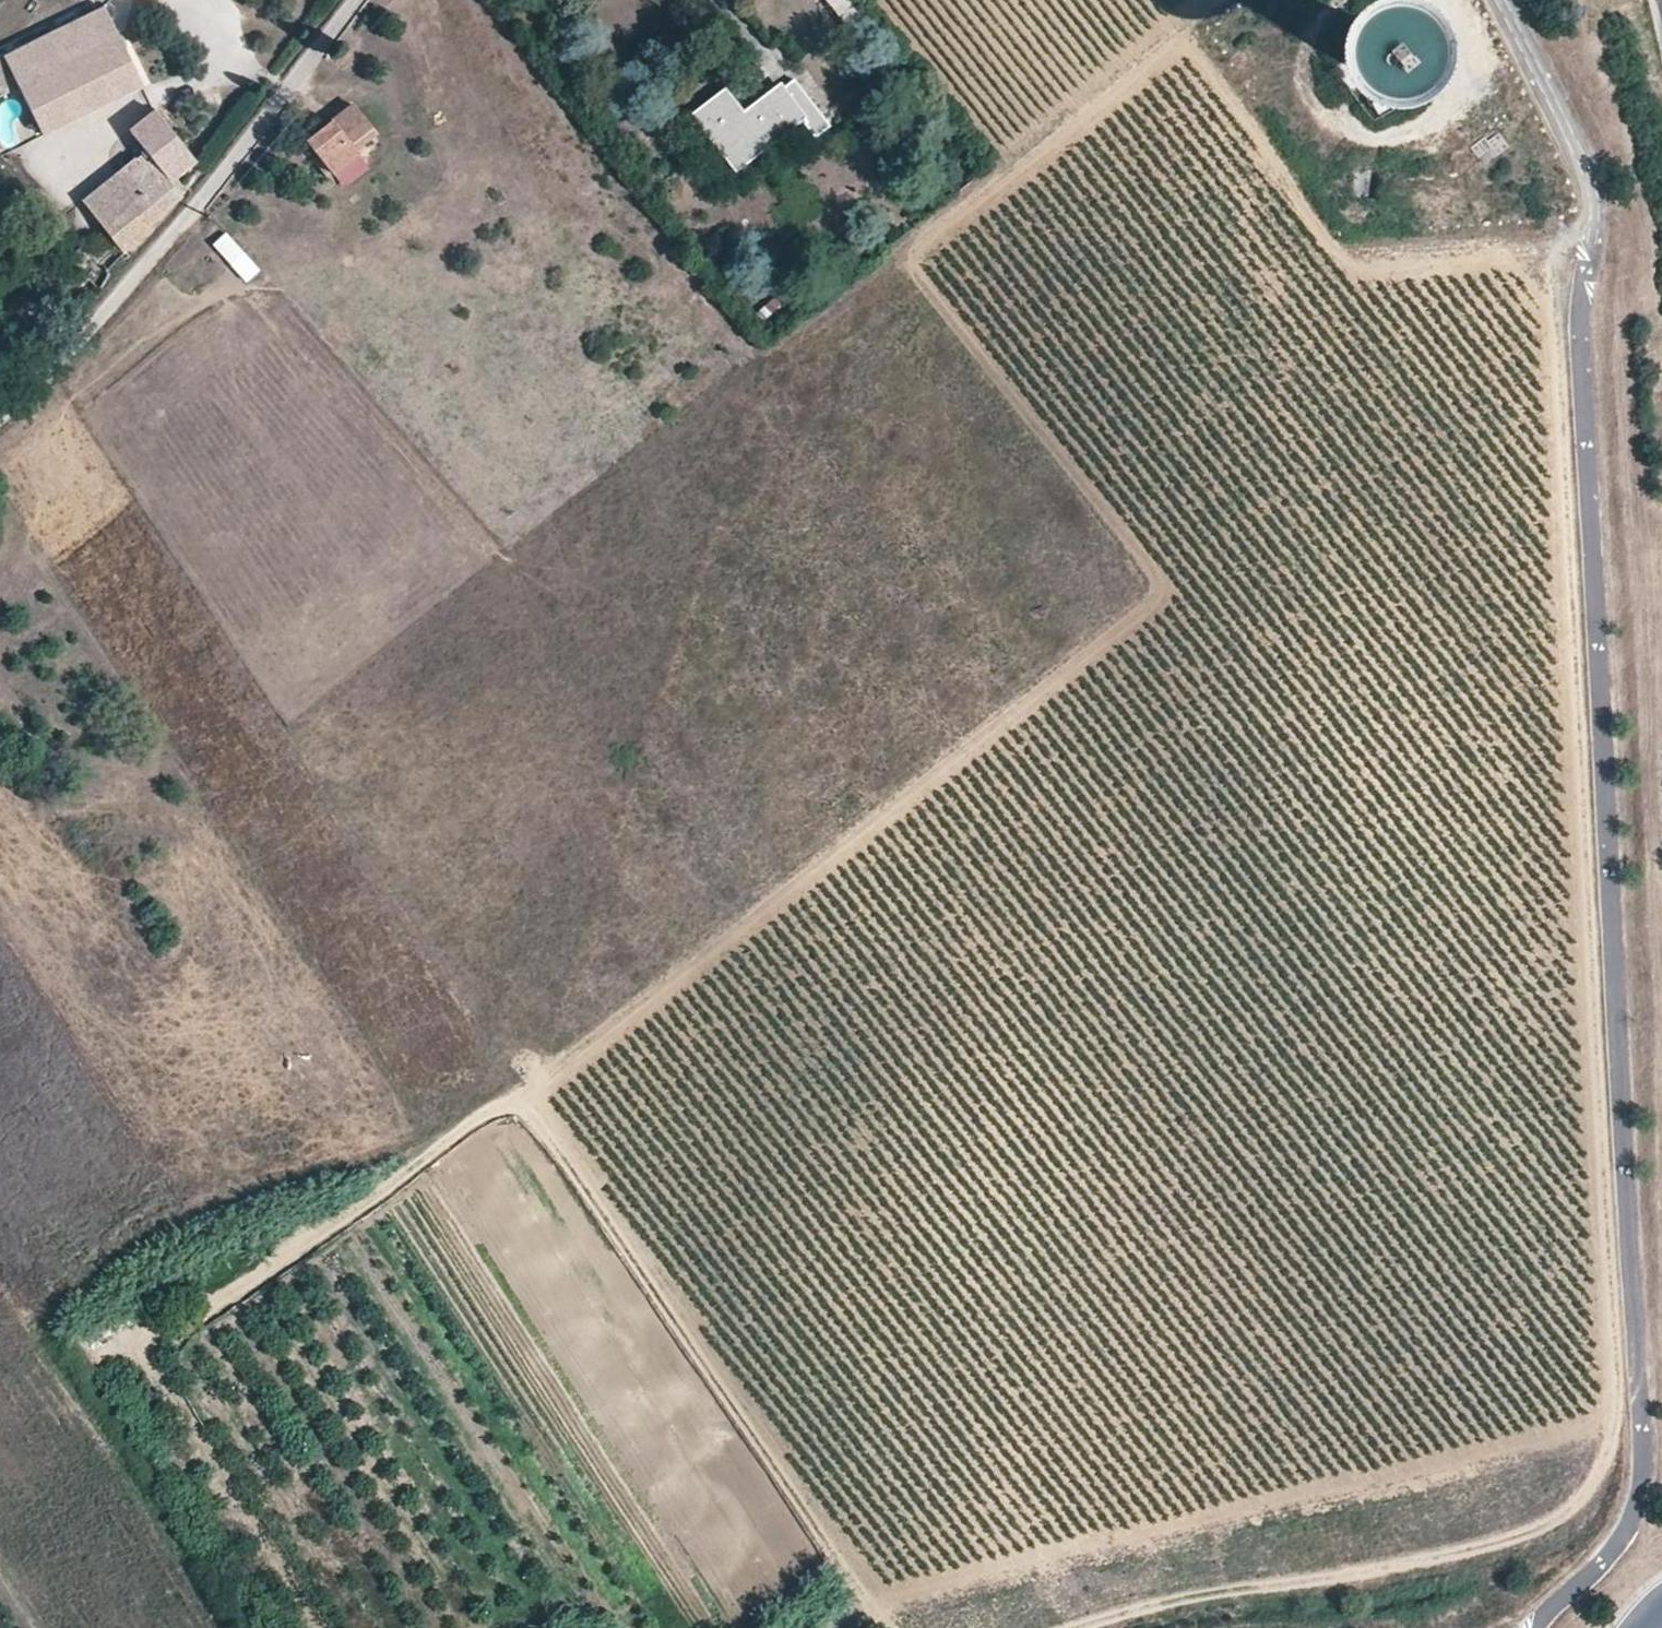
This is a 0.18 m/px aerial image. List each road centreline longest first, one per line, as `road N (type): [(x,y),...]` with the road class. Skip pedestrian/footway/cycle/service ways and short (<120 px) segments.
road 1 (unclassified): [(0,416),(186,222),(359,0)]
road 2 (unclassified): [(1587,250),(1586,177),(1502,0)]

